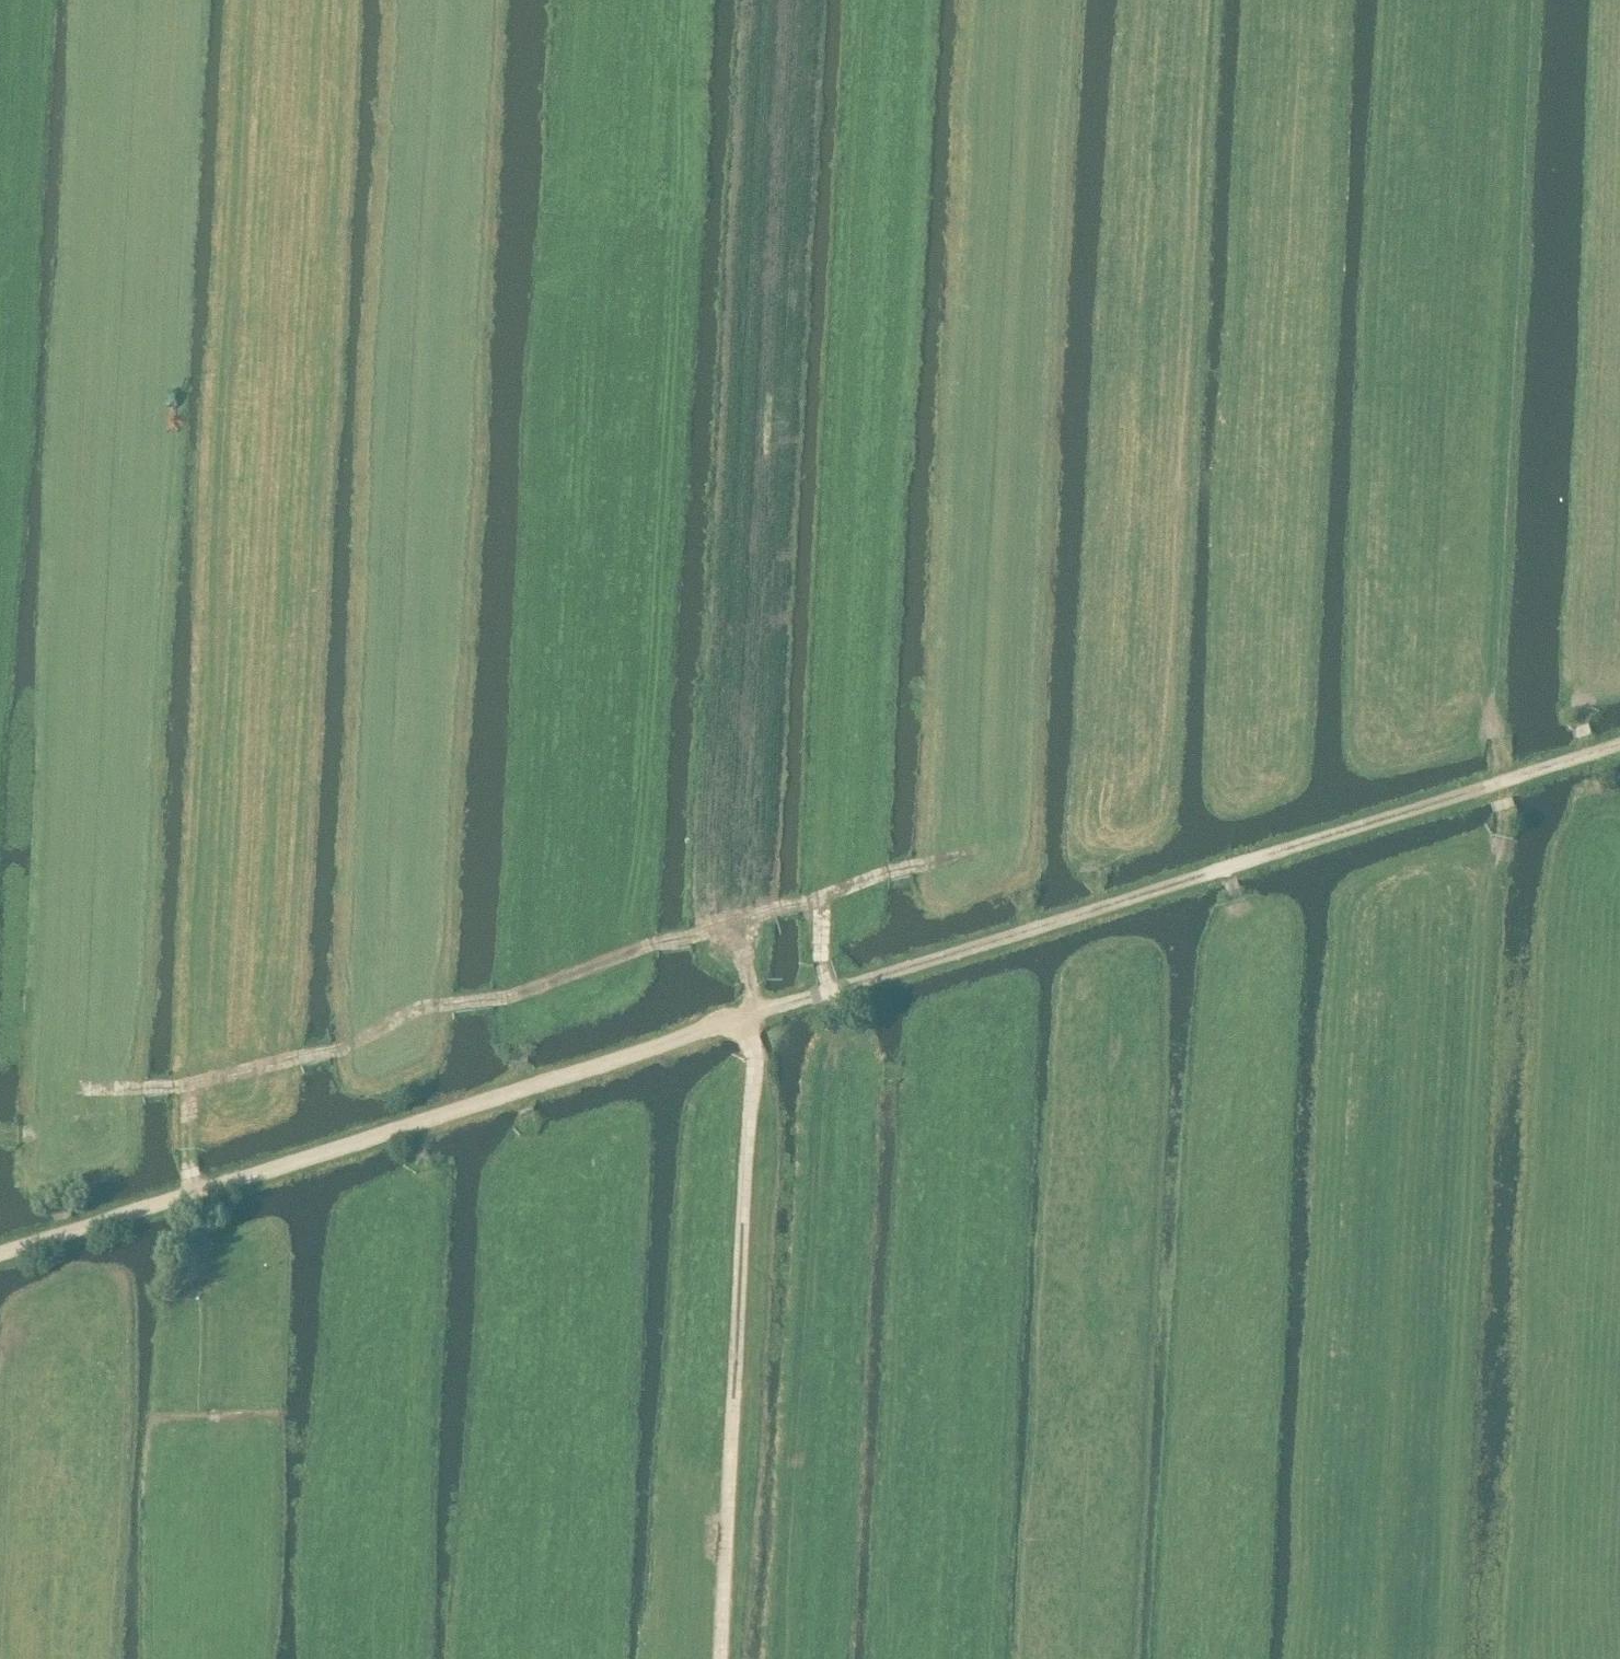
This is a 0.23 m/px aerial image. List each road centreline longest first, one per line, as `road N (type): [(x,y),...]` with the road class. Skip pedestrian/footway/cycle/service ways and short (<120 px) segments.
road 1 (track): [(0,1249),(1174,891),(1619,746)]
road 2 (track): [(186,1086),(353,1043),(422,1006),(515,994),(736,921),(755,1058),(716,1658)]
road 3 (track): [(965,857),(736,921)]

